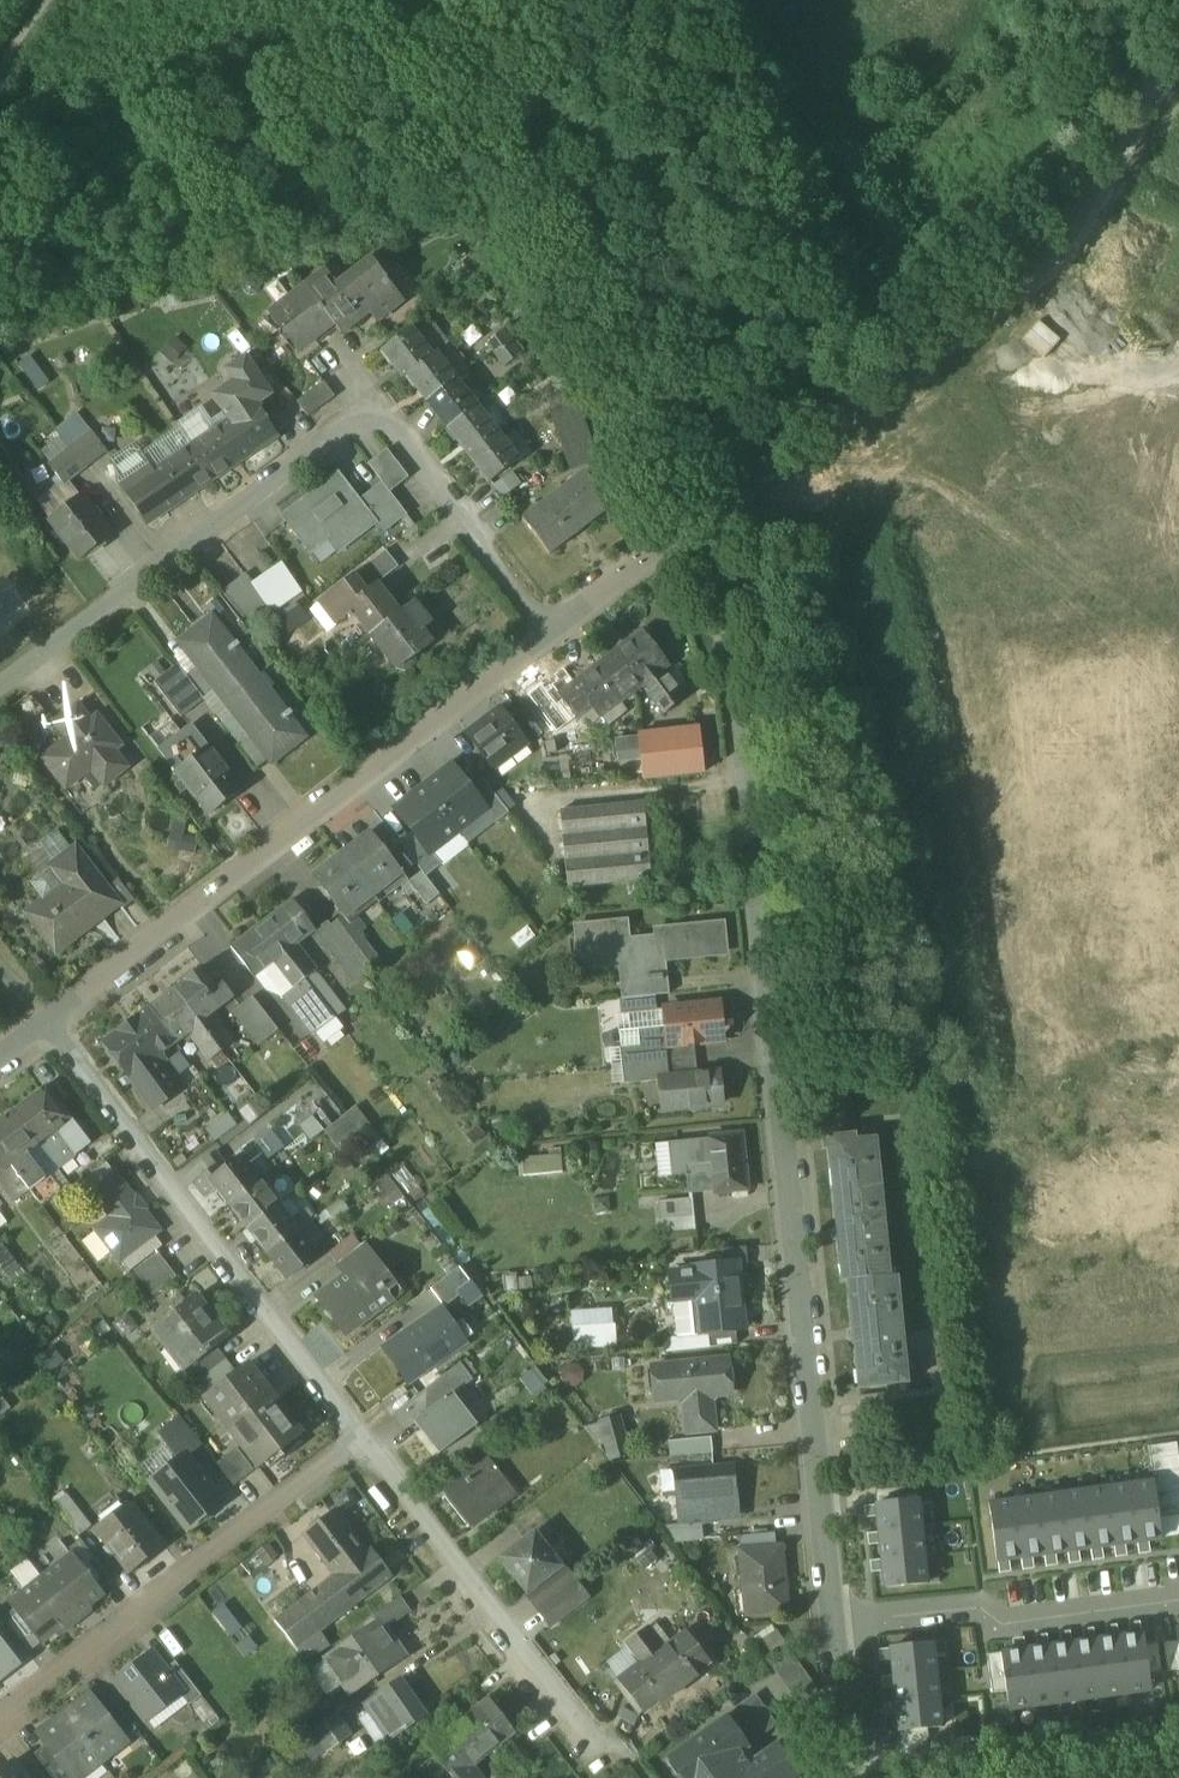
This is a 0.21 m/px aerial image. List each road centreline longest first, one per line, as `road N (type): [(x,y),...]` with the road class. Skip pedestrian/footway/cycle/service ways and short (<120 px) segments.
road 1 (unclassified): [(721,500),(837,1620)]
road 2 (unclassified): [(549,634),(388,420),(356,418),(0,685)]
road 3 (unclassified): [(1178,29),(1049,258),(721,500)]
road 4 (residential): [(51,1020),(549,634)]
road 5 (track): [(485,0),(686,524)]
road 6 (residential): [(366,1449),(51,1020)]
road 7 (unclassified): [(616,0),(684,238),(721,500)]
road 8 (residential): [(366,1449),(0,1733)]
road 9 (residential): [(598,1747),(366,1449)]
road 10 (residential): [(837,1620),(979,1609),(1003,1625),(1178,1600)]
road 11 (residential): [(549,634),(721,500)]
road 12 (unclassified): [(837,1620),(854,1777)]

